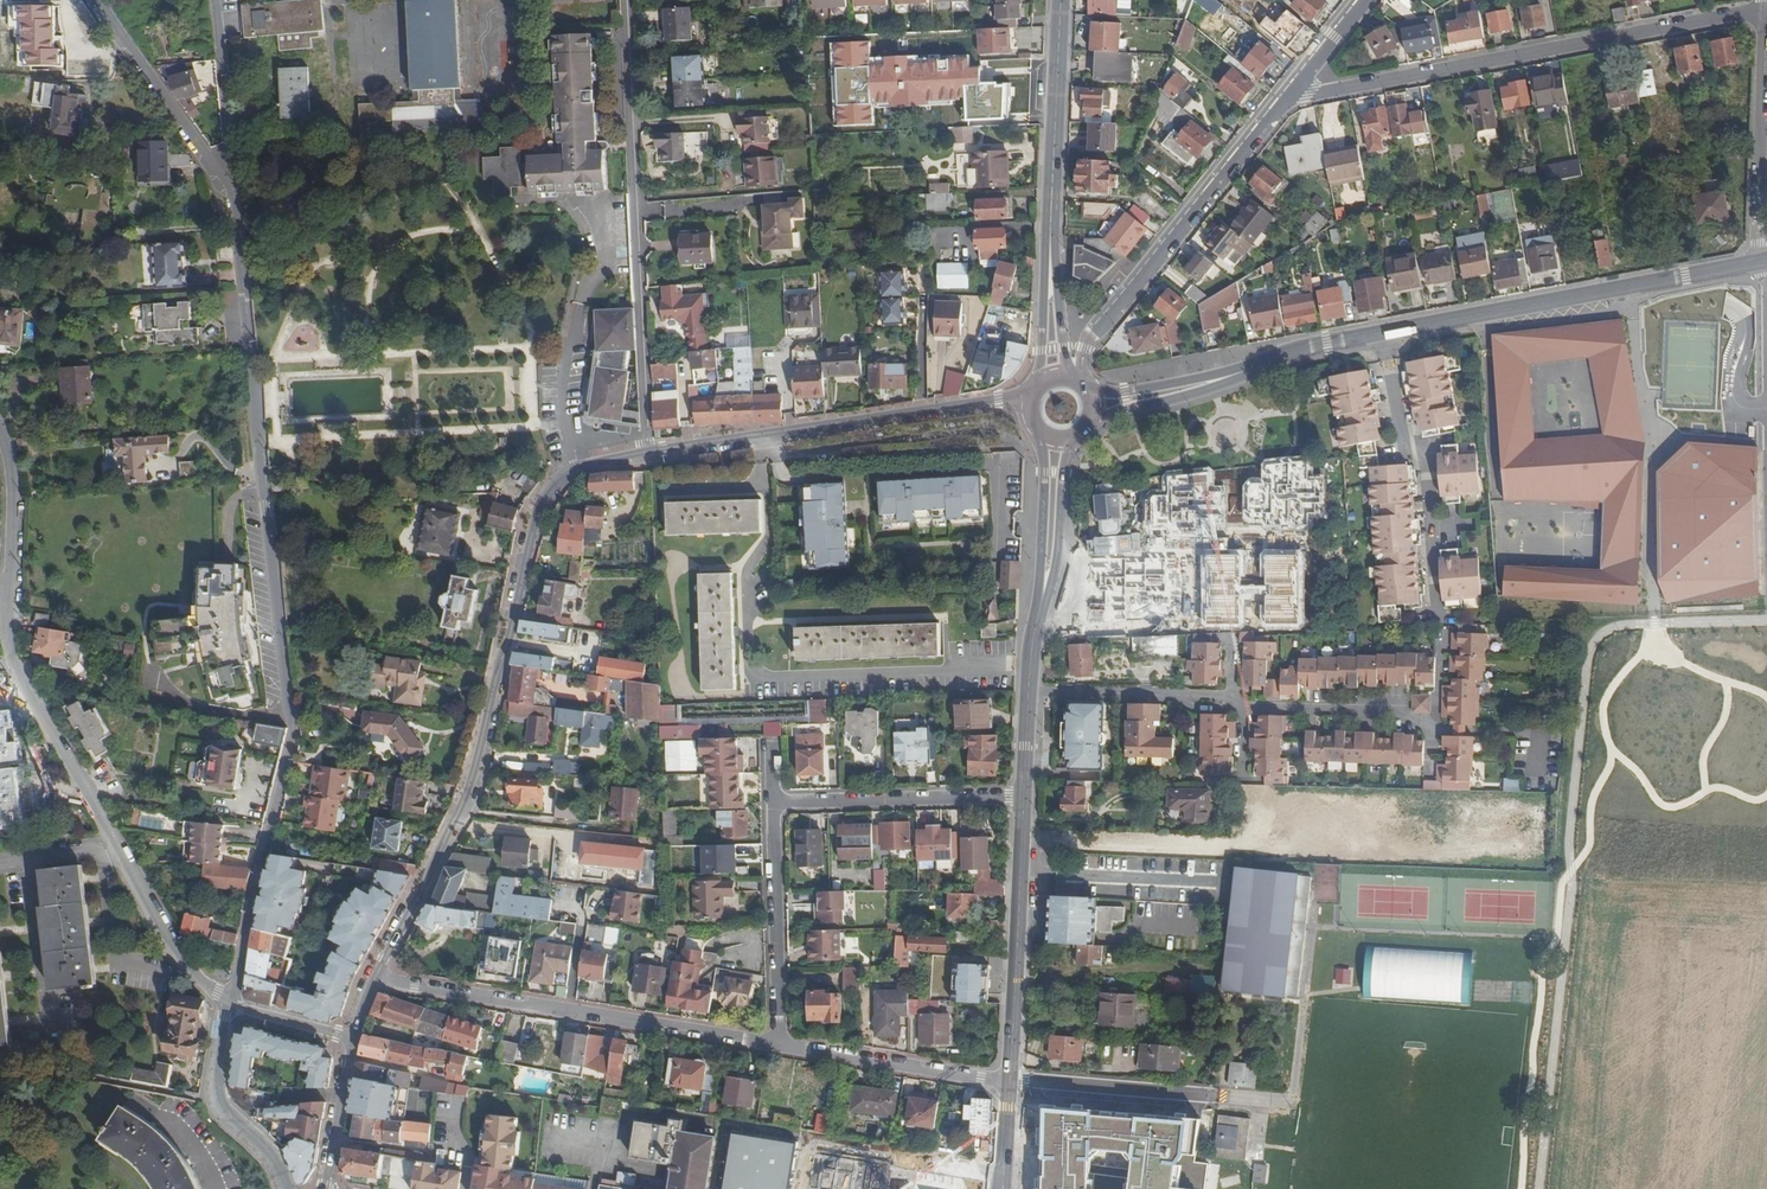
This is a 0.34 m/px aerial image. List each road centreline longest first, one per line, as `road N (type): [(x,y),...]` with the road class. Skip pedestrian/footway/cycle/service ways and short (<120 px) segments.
road 1 (unclassified): [(233,170),(291,733),(230,1002)]
road 2 (secondary): [(1754,263),(1308,347),(1216,382),(1093,406)]
road 3 (tertiary): [(647,457),(577,471),(547,494),(472,791),(373,978)]
road 4 (residential): [(1293,93),(1760,12)]
road 5 (residential): [(647,457),(628,0)]
road 6 (unclassified): [(373,978),(778,1047)]
road 7 (residential): [(14,667),(187,966),(230,1002)]
road 8 (tertiary): [(1034,395),(647,457)]
road 9 (tertiary): [(1083,386),(1089,341),(1293,93)]
road 10 (residential): [(1293,1103),(1010,1080)]
road 11 (secondary): [(1023,797),(1010,1080)]
road 12 (tertiary): [(1061,0),(1050,264)]
road 13 (residential): [(1760,12),(1754,263)]
road 14 (unclassified): [(1023,797),(774,802)]
road 15 (unclassified): [(778,1047),(774,802)]
road 16 (unclassified): [(778,1047),(1010,1080)]
road 17 (residential): [(0,446),(13,491),(14,667)]
road 18 (residential): [(101,0),(204,150),(233,170)]
road 19 (unclassified): [(287,1188),(274,1153),(220,1102),(230,1002)]
road 20 (secondary): [(1043,596),(1031,646),(1023,797)]
road 21 (residential): [(30,861),(50,1031)]
road 22 (residential): [(233,170),(215,0)]
road 23 (secondary): [(1037,426),(1045,472),(1043,596)]
road 24 (secondary): [(1043,596),(1076,435)]
road 25 (tertiary): [(354,1038),(325,1188)]
road 26 (residential): [(230,1002),(354,1038)]
road 27 (tertiary): [(1050,264),(1040,386)]

